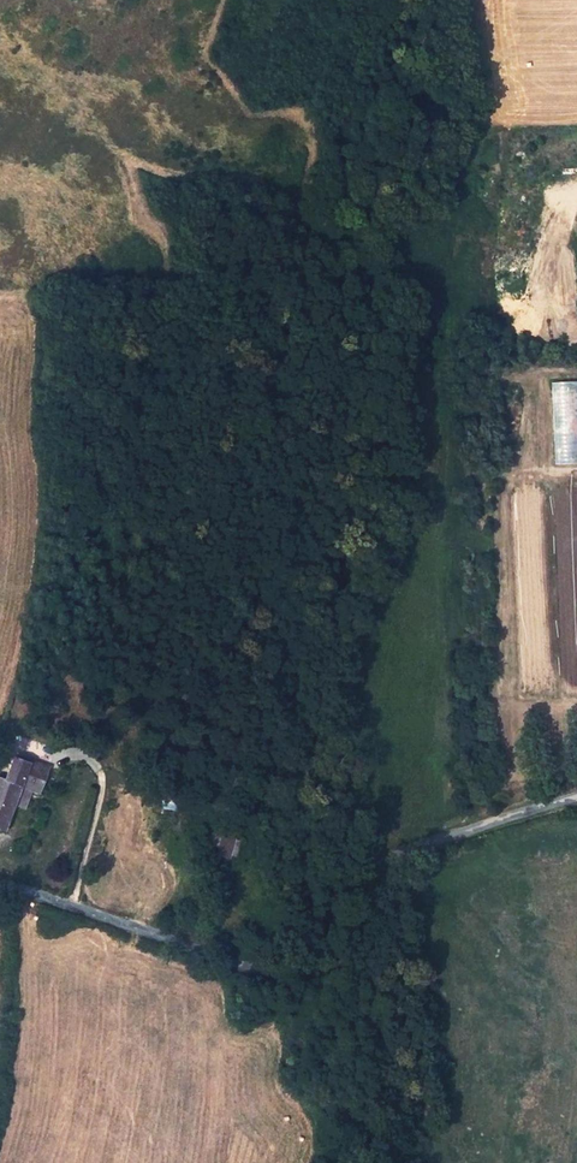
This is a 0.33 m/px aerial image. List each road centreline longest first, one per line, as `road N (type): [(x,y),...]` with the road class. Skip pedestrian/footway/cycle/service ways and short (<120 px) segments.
road 1 (unclassified): [(0,889),(298,975),(343,951),(361,882),(380,862),(576,796)]
road 2 (track): [(222,0),(209,55),(253,113),(307,110),(319,144)]

